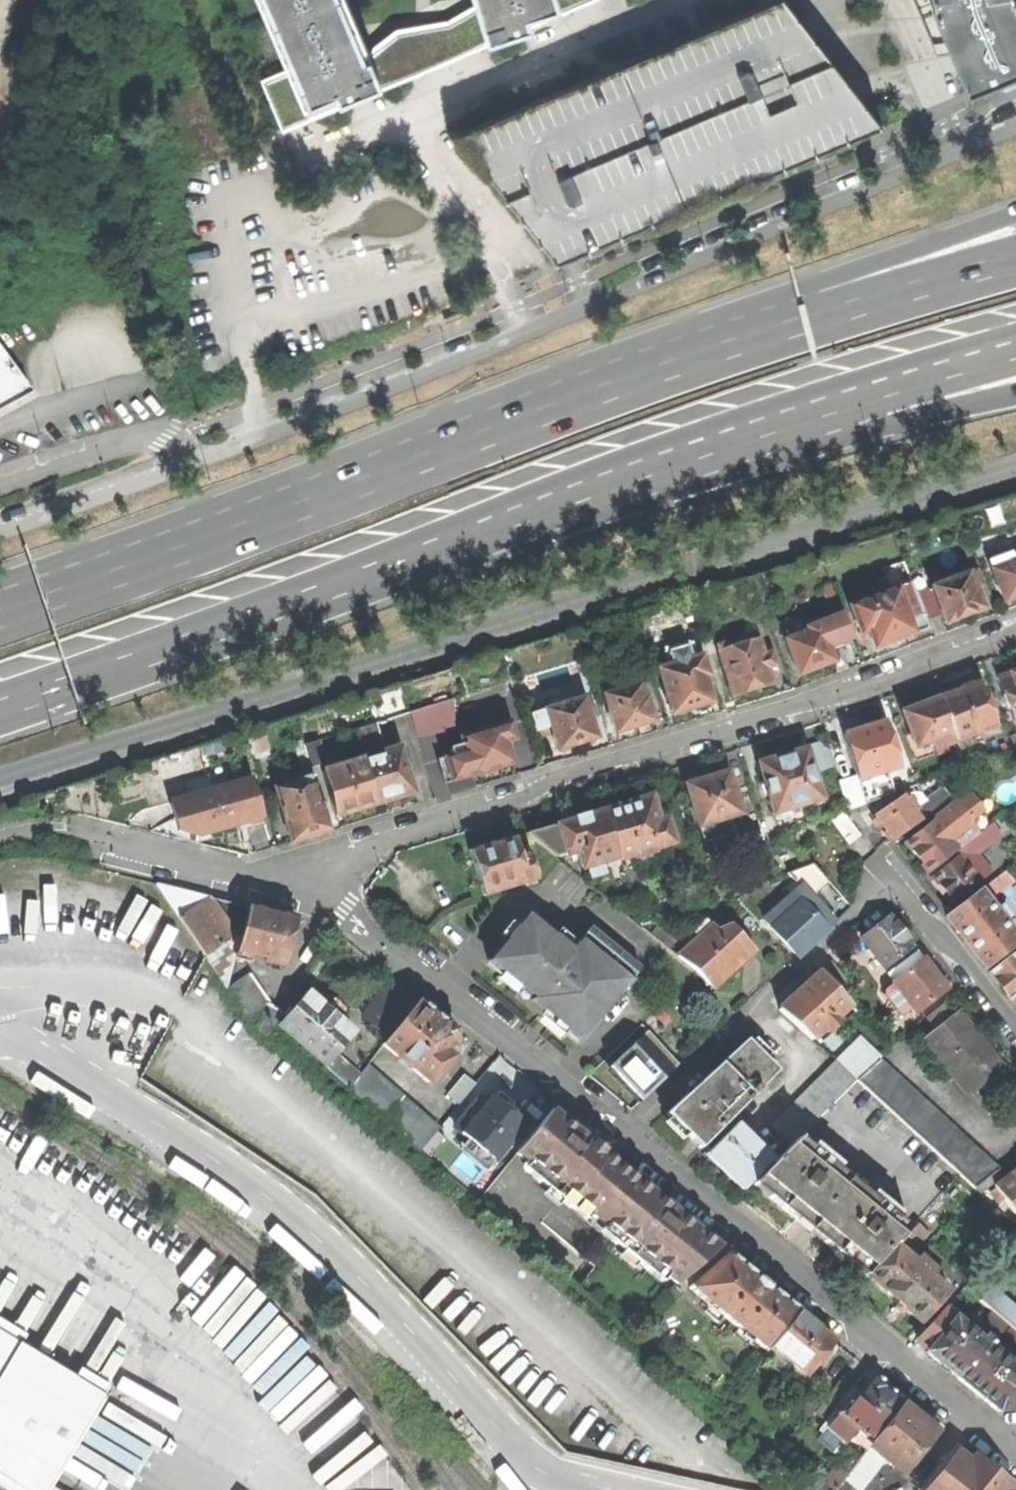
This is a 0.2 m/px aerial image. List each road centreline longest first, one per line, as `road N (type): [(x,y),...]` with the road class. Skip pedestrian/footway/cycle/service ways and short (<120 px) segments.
road 1 (trunk): [(0,692),(257,603),(693,431),(1015,330)]
road 2 (residential): [(0,781),(1015,477)]
road 3 (tertiary): [(1015,124),(531,330),(207,456)]
road 4 (residential): [(305,890),(339,857),(389,834),(795,713),(1015,634)]
road 5 (trunk): [(651,373),(266,523),(0,615)]
road 6 (secondary): [(0,710),(610,494)]
road 7 (residential): [(1015,1456),(628,1132)]
road 8 (secondary): [(610,494),(863,401),(1015,360)]
road 9 (secondary): [(610,494),(738,469),(1015,396)]
road 10 (residential): [(628,1132),(348,914),(305,890)]
road 11 (trunk): [(1015,215),(797,290),(651,373)]
road 12 (trunk): [(1015,265),(651,373)]
road 13 (residential): [(899,881),(628,1132)]
road 14 (residential): [(305,890),(78,829)]
road 15 (tertiary): [(207,456),(0,528)]
road 16 (unclassified): [(207,456),(166,437),(0,488)]
road 17 (residential): [(1015,1028),(899,881)]

